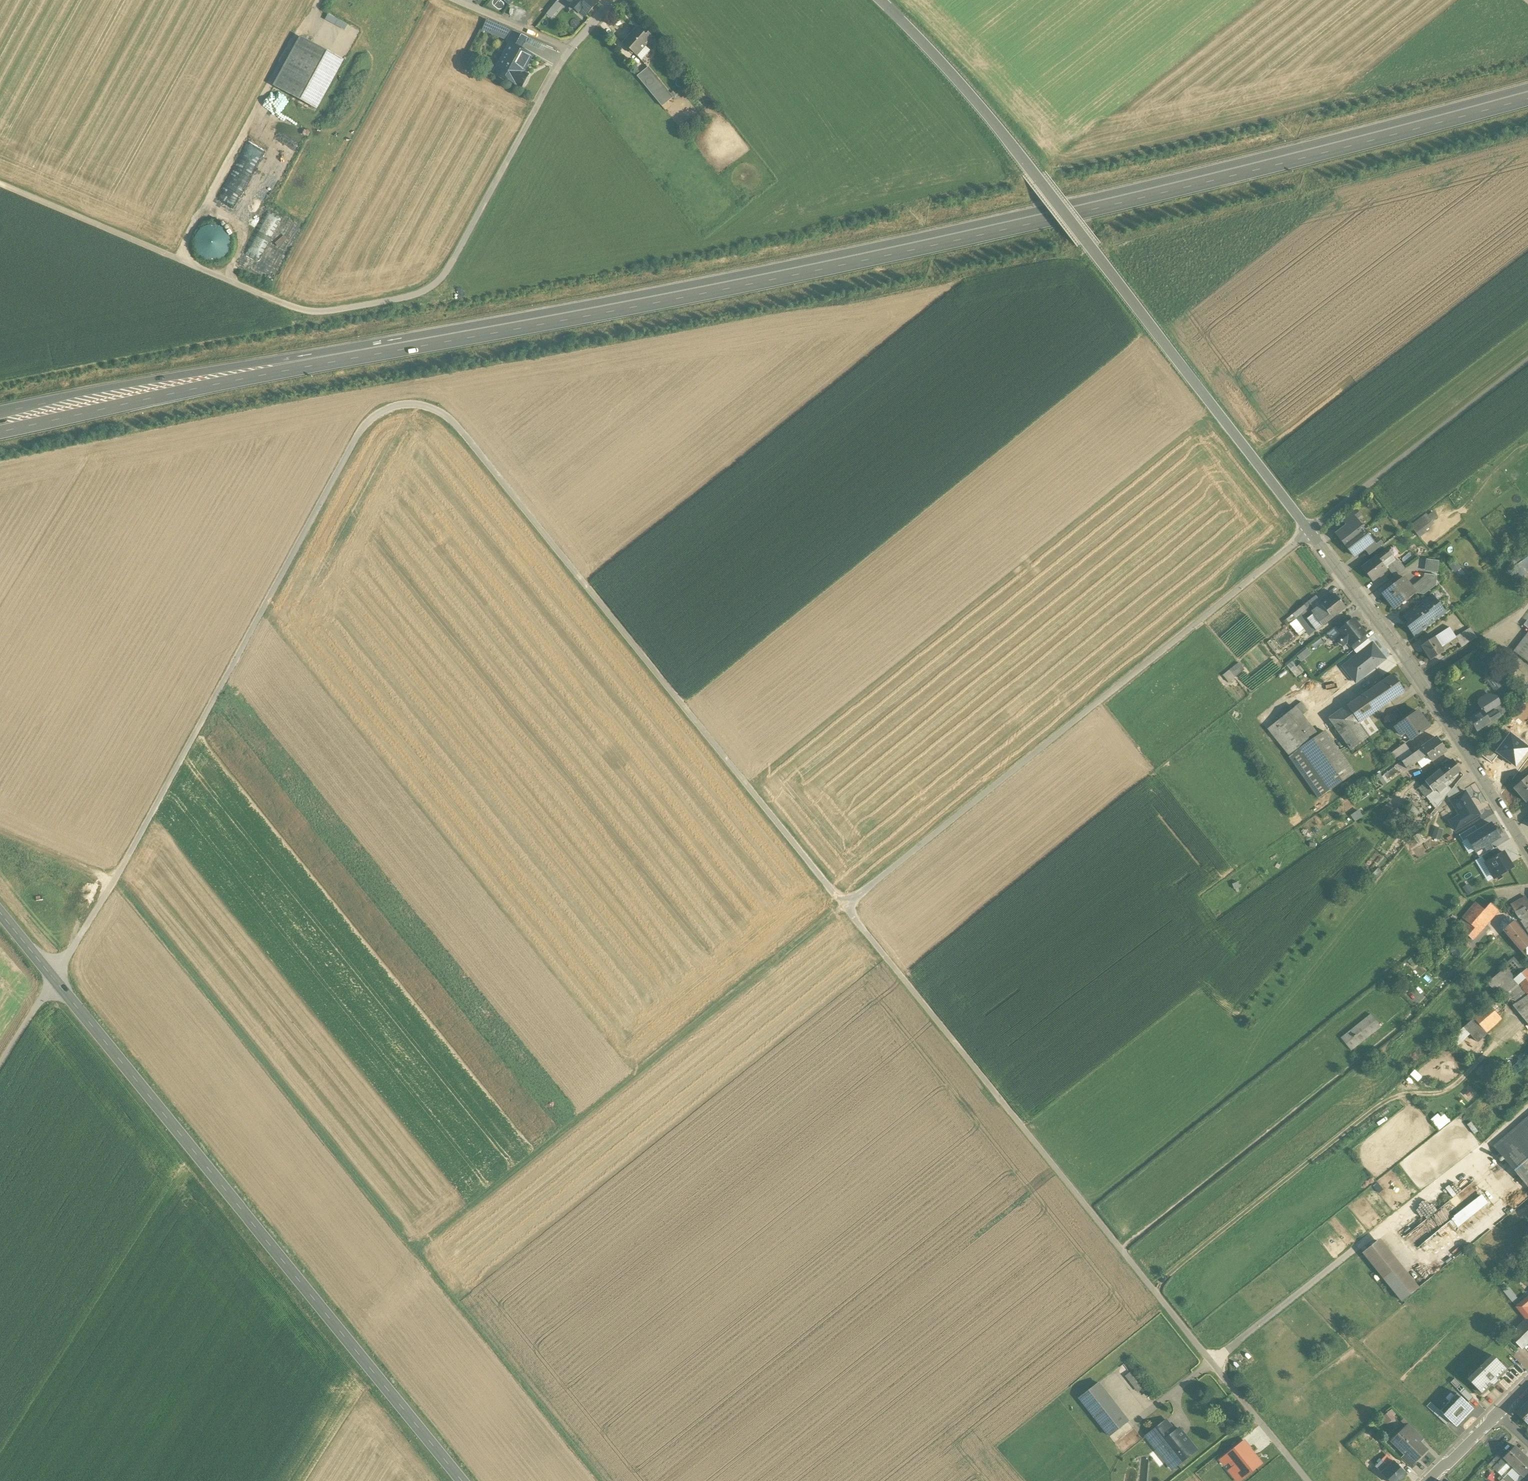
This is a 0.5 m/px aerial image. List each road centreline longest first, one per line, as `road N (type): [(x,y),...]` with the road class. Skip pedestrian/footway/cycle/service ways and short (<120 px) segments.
road 1 (track): [(0,1070),(113,882),(362,429),(388,407),(439,411),(1308,1480)]
road 2 (trunk): [(139,392),(952,237),(1527,95)]
road 3 (track): [(845,906),(1527,361)]
road 4 (track): [(0,189),(309,320),(399,308),(431,298),(458,267),(576,56)]
road 5 (trunk): [(462,1480),(0,912)]
road 6 (unclassified): [(1308,532),(1031,171),(880,0)]
road 7 (track): [(1214,1364),(1527,1110)]
road 8 (tertiary): [(1527,847),(1397,644),(1308,532)]
road 9 (track): [(178,262),(317,0)]
road 10 (residential): [(626,0),(576,56),(450,0)]
road 11 (trunk): [(0,432),(139,392)]
road 12 (trunk): [(139,392),(0,412)]
road 13 (track): [(0,835),(113,882)]

